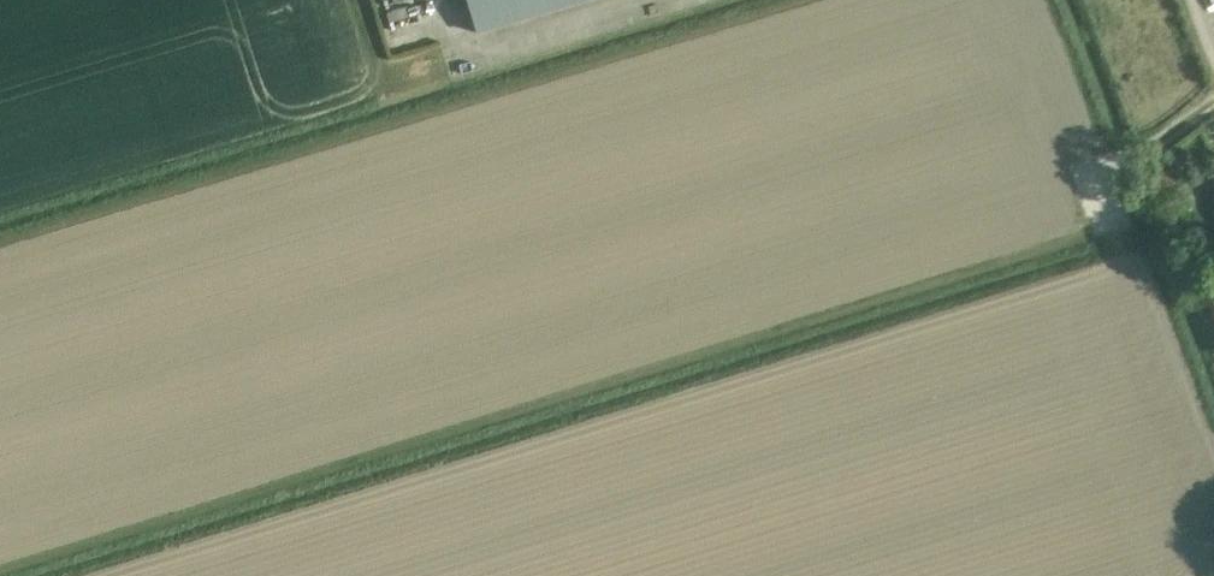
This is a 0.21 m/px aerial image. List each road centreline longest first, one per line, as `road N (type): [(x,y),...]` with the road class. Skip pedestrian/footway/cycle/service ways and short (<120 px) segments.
road 1 (track): [(1126,266),(1093,169),(1150,146),(1213,100)]

